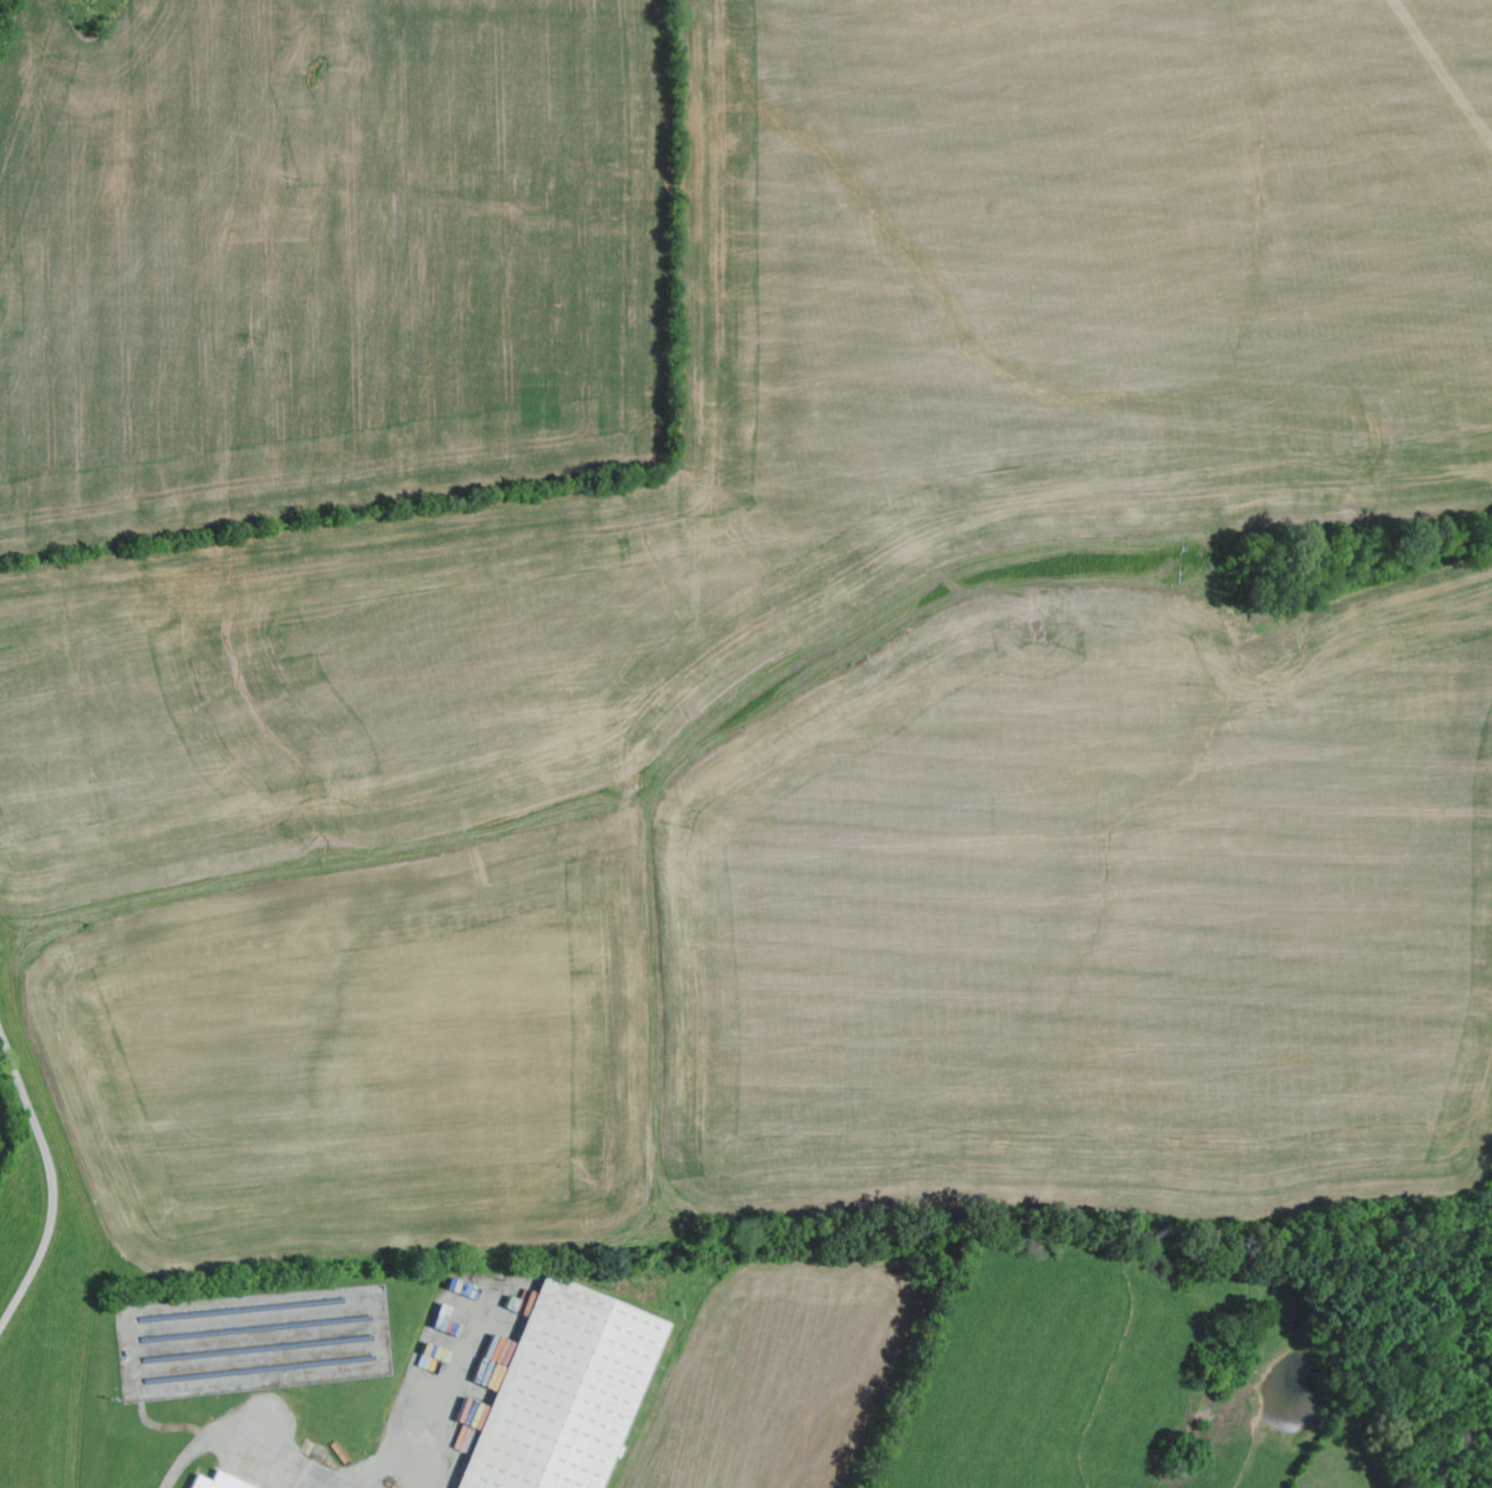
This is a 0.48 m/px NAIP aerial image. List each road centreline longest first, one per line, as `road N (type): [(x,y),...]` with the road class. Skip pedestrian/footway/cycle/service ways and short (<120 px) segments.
road 1 (residential): [(0,1030),(47,1150),(57,1202),(49,1241),(0,1337)]

